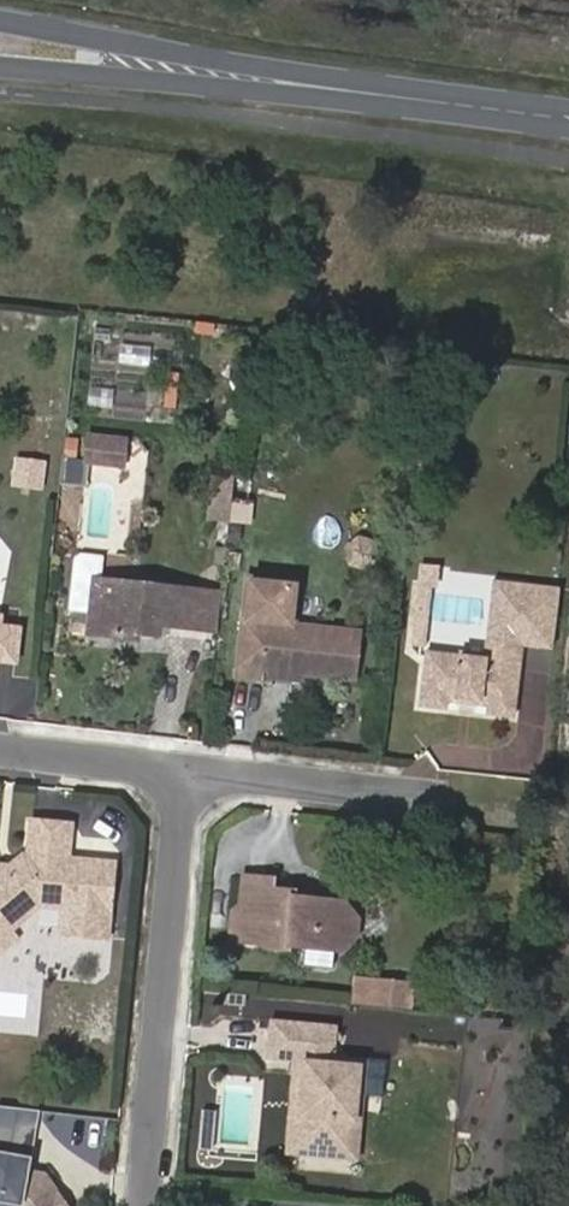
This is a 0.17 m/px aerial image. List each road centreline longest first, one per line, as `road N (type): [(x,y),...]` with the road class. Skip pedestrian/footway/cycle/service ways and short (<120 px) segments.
road 1 (tertiary): [(568,121),(0,23)]
road 2 (tertiary): [(0,68),(568,125)]
road 3 (residential): [(144,1205),(183,772)]
road 4 (residential): [(457,803),(183,772)]
road 5 (residential): [(183,772),(0,753)]

